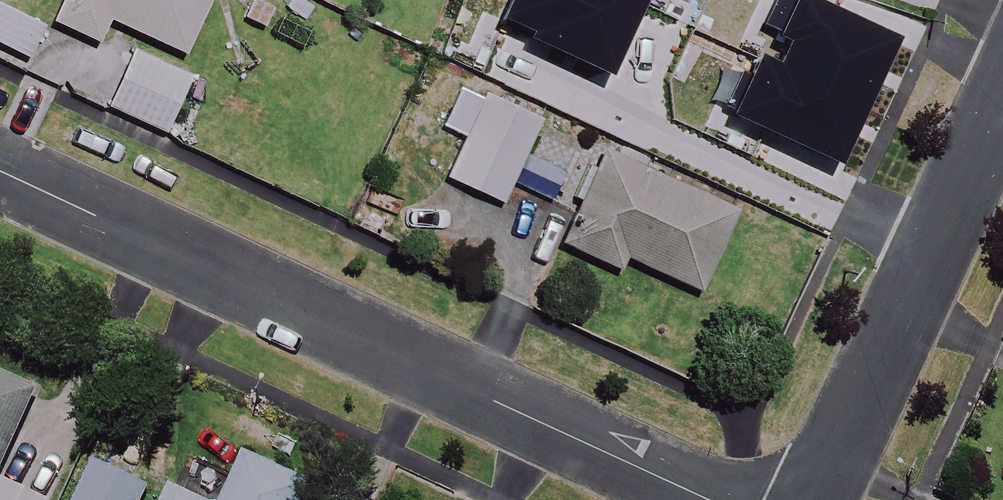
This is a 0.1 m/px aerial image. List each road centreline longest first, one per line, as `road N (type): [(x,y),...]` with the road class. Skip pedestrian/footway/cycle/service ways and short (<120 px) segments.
road 1 (residential): [(0,169),(711,499)]
road 2 (residential): [(1002,94),(815,499)]

